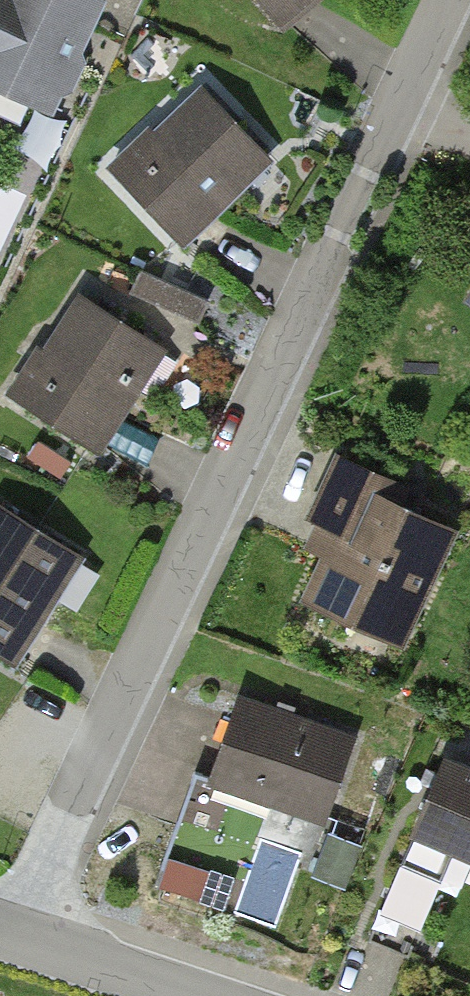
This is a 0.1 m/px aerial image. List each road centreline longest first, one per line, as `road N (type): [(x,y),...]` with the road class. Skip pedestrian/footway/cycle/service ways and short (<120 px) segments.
road 1 (residential): [(19,936),(453,0)]
road 2 (residential): [(19,936),(201,995)]

